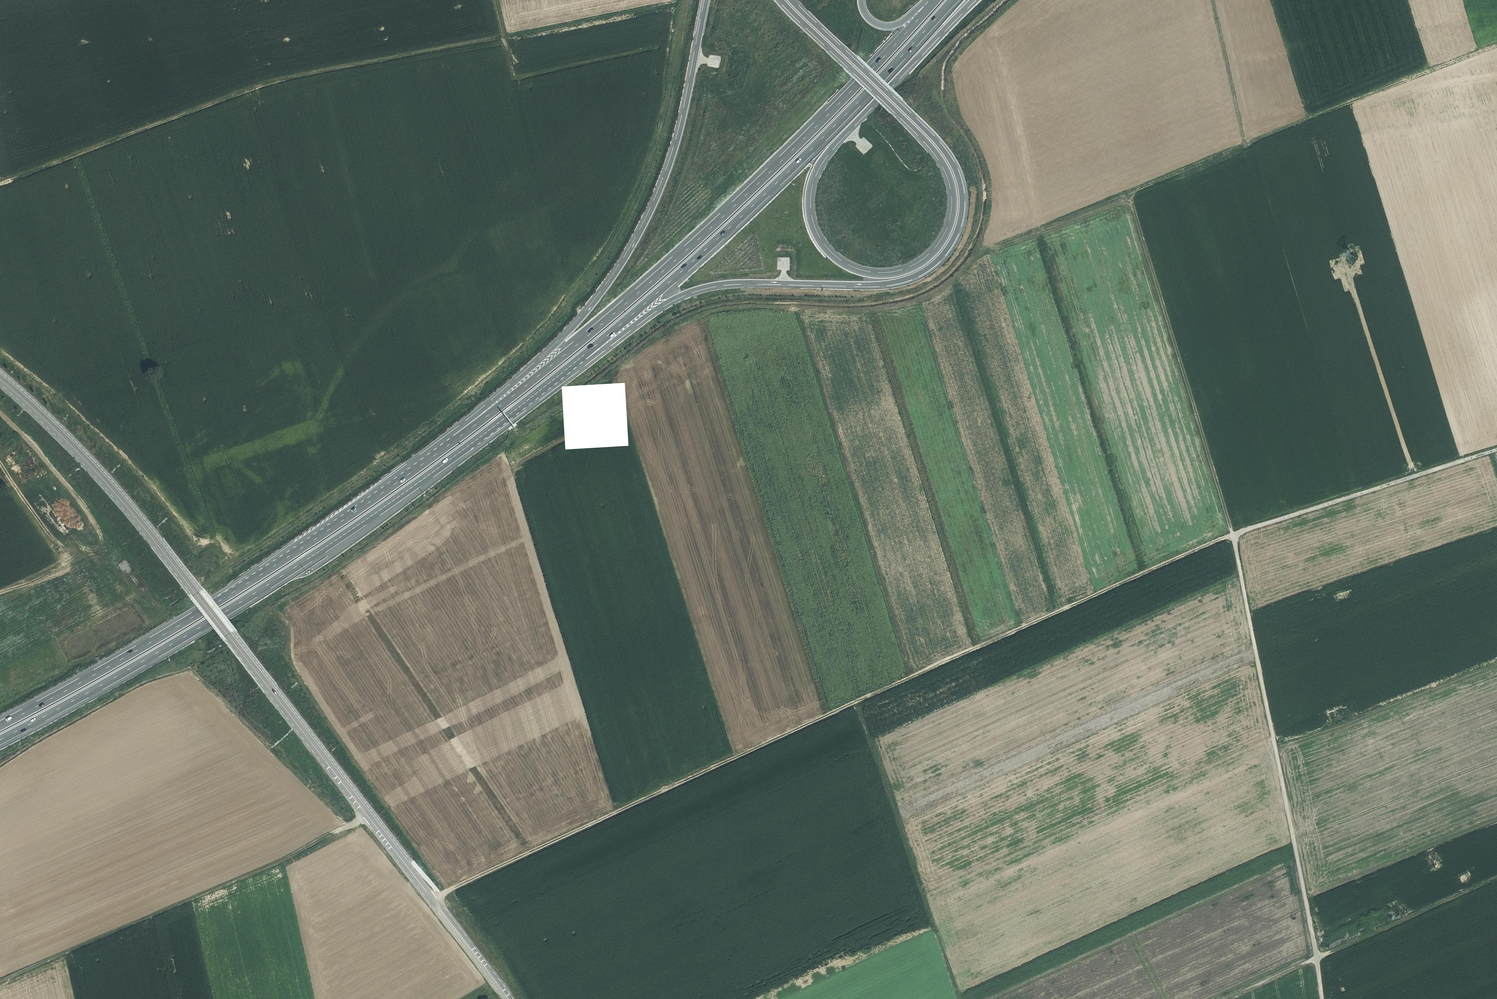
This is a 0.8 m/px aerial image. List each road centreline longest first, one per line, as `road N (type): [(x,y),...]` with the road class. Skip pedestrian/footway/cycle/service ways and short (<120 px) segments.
road 1 (track): [(434,899),(1234,532),(1496,448)]
road 2 (track): [(1323,998),(1234,532),(1132,195)]
road 3 (secondary): [(509,998),(148,533),(0,379)]
road 4 (motorway): [(575,363),(688,291),(726,283),(897,280),(930,264),(949,242),(960,199),(948,156),(791,0)]
road 5 (motorway): [(0,740),(342,536),(575,363)]
road 6 (motorway): [(934,0),(674,261),(438,451)]
road 7 (motorway): [(706,0),(672,155),(612,277),(562,338),(438,451)]
road 8 (track): [(0,184),(265,85),(504,37)]
road 9 (motorway): [(575,363),(753,206),(954,0)]
road 10 (motorway): [(438,451),(193,618),(0,725)]
road 11 (track): [(1496,49),(1037,231)]
road 12 (motorway): [(879,96),(941,159),(953,198),(948,229),(931,253),(878,274),(843,264),(821,244),(807,193),(822,156),(879,96)]
road 13 (track): [(365,808),(313,845),(0,977)]
road 14 (track): [(961,998),(856,702)]
road 15 (track): [(1496,879),(1227,998)]
road 16 (track): [(0,592),(40,580),(58,552),(0,474)]
road 17 (track): [(1212,0),(1247,149)]
road 18 (track): [(515,80),(661,47)]
road 19 (track): [(285,855),(316,998)]
road 20 (motorway): [(781,0),(879,96)]
road 21 (motorway): [(879,96),(974,0)]

